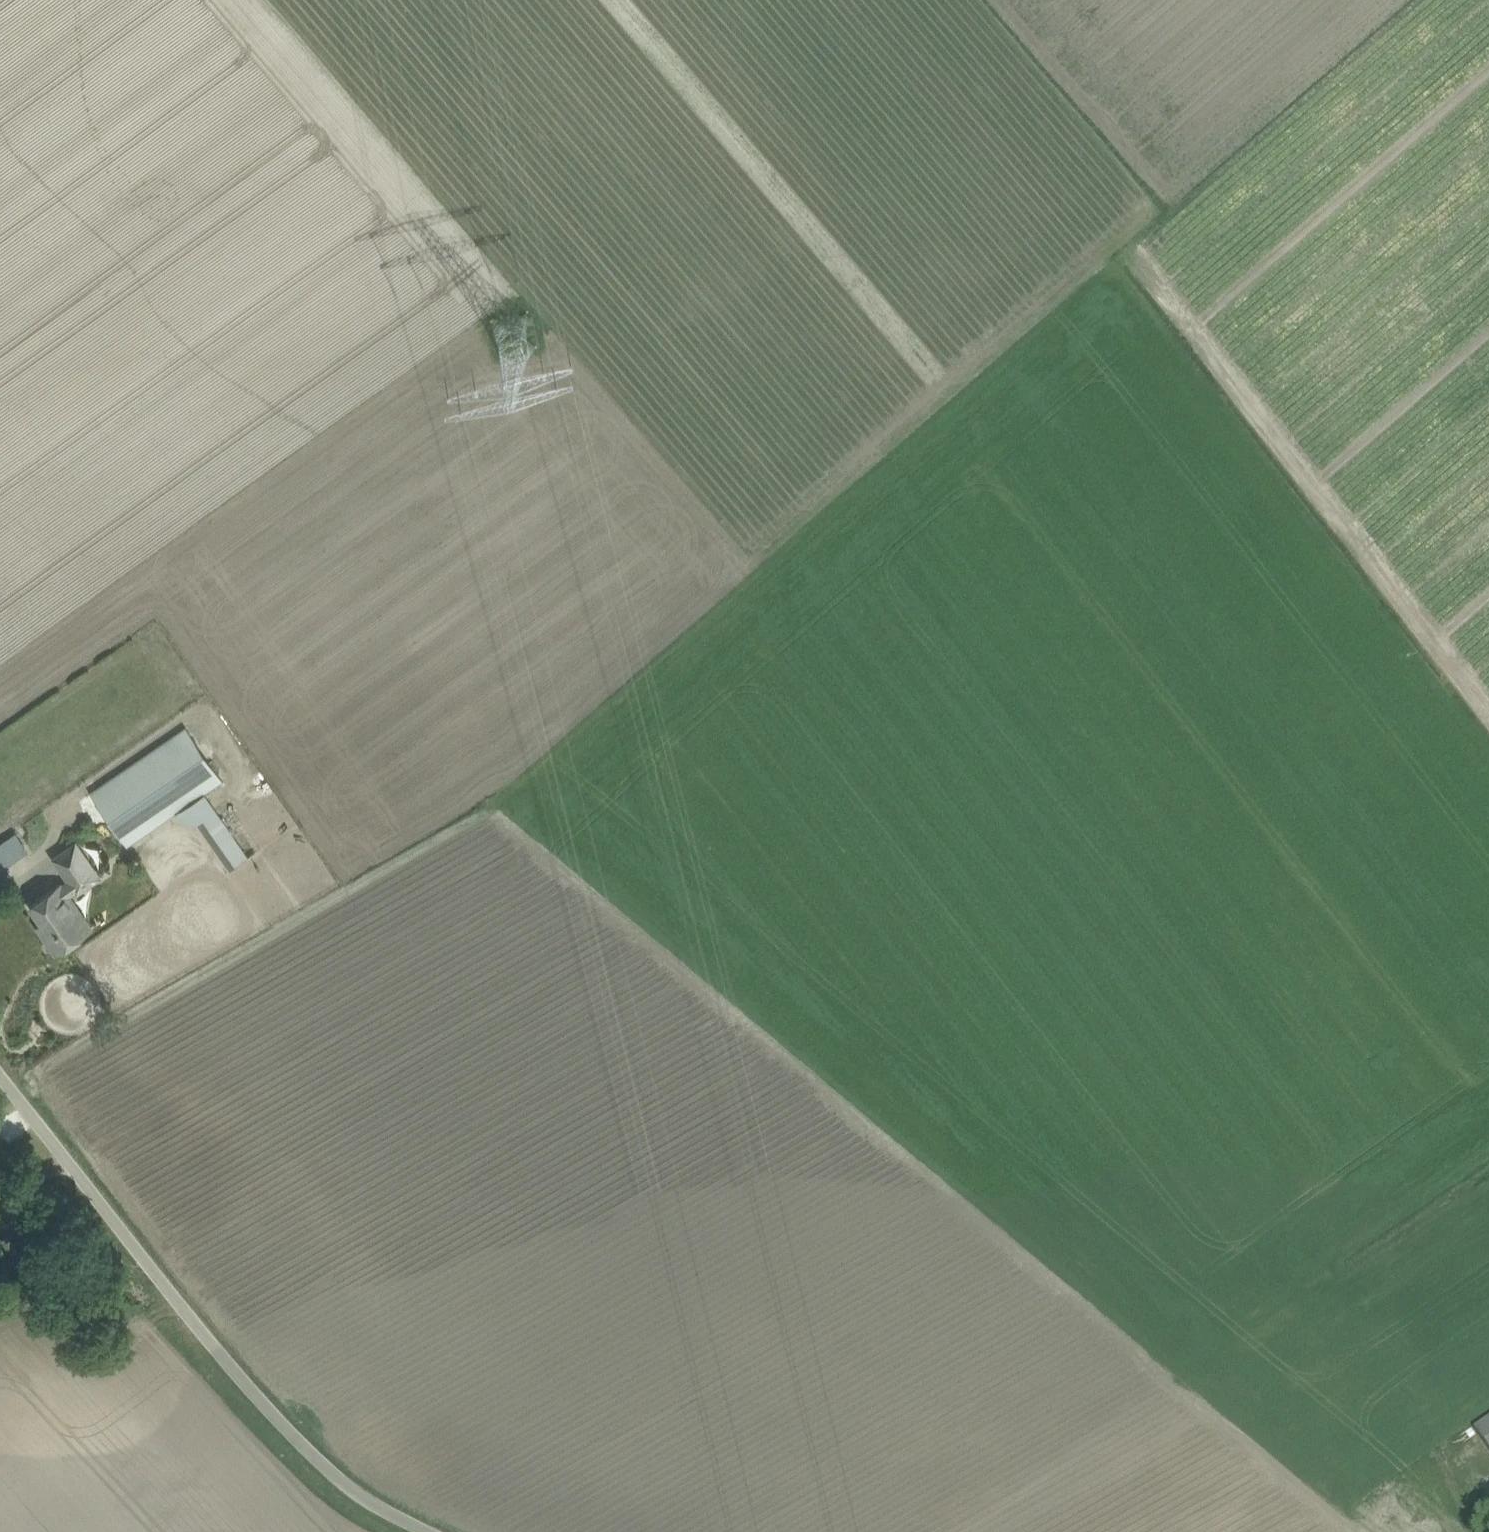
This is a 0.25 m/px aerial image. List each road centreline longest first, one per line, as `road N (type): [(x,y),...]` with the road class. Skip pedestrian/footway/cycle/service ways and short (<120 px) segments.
road 1 (unclassified): [(419,1531),(343,1481),(265,1406),(0,1076)]
road 2 (track): [(0,731),(110,643)]

